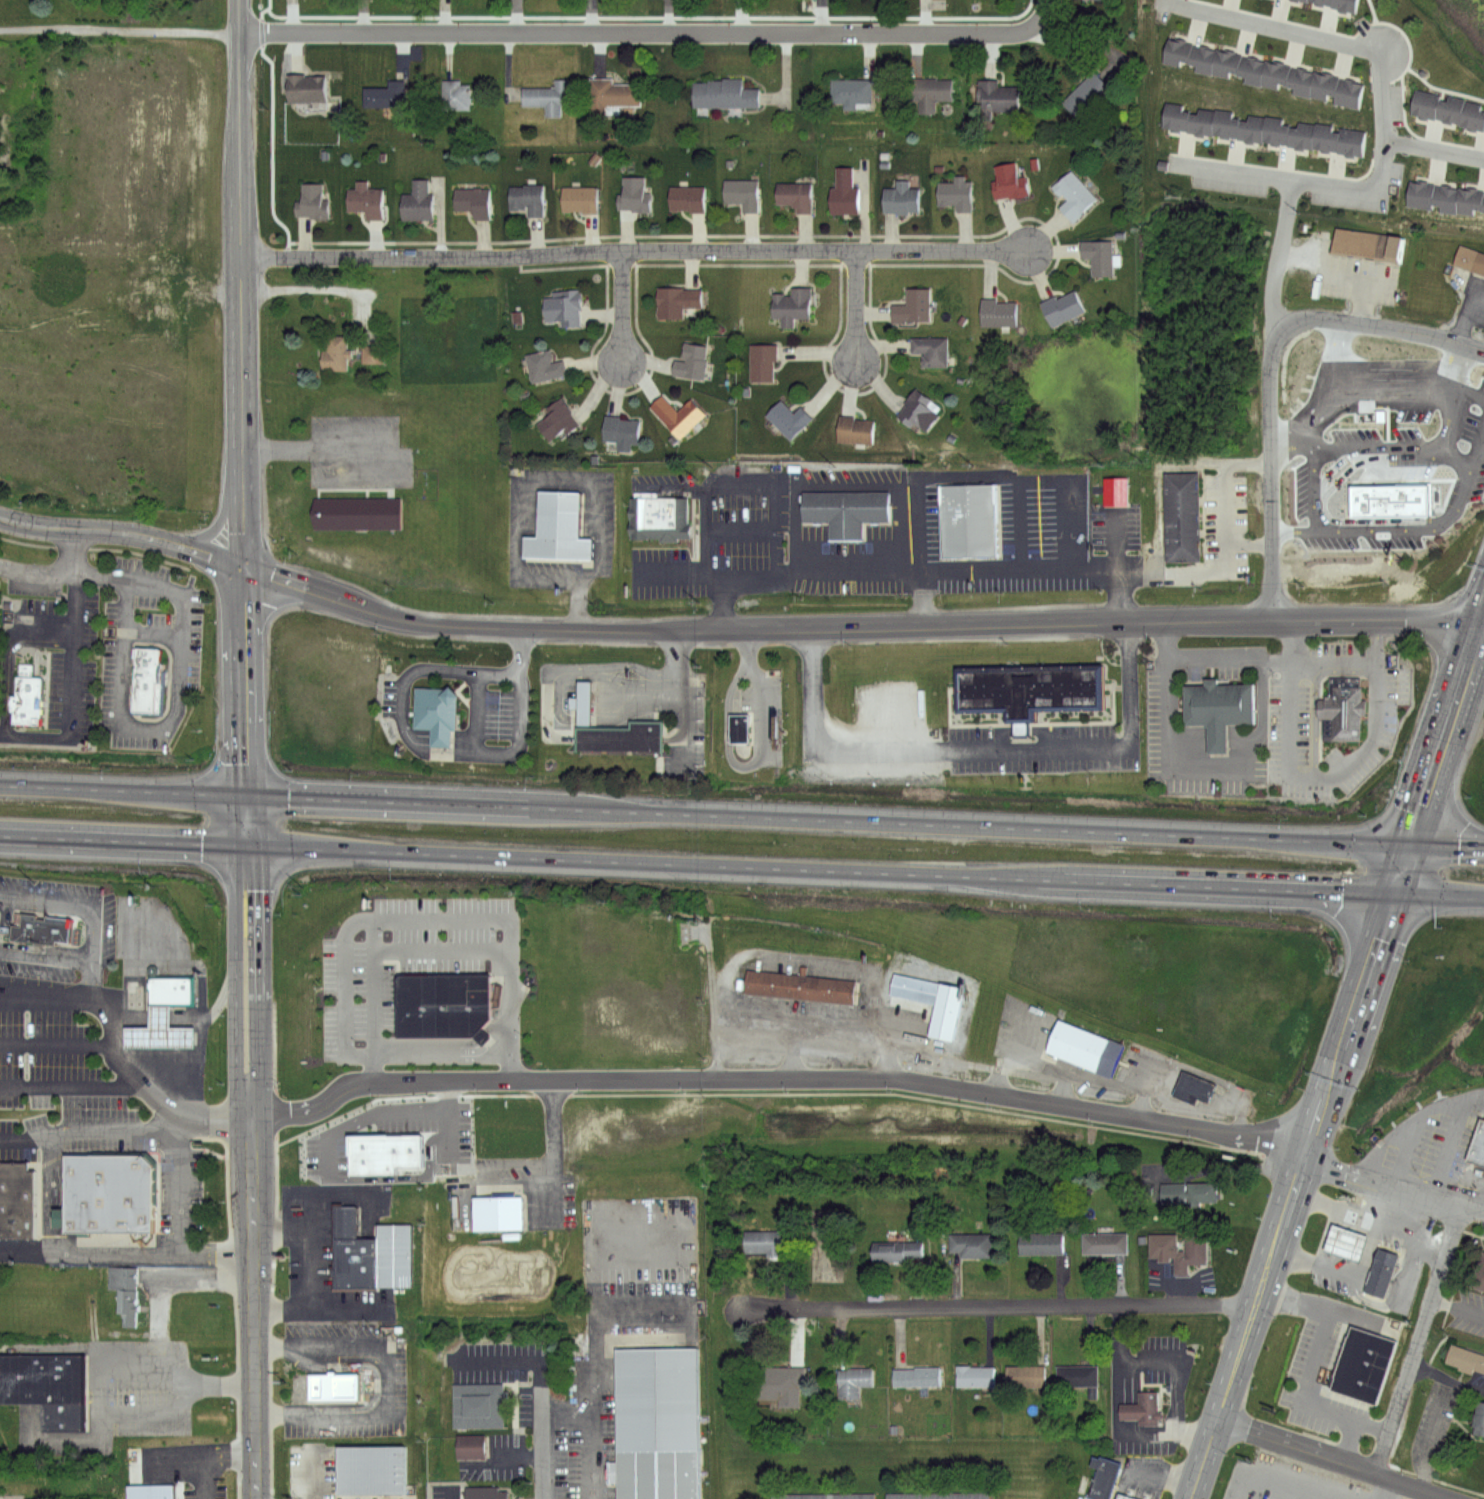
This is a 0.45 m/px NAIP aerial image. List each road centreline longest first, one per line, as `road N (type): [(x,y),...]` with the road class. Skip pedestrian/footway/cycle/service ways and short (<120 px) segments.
road 1 (trunk): [(0,835),(1483,900)]
road 2 (trunk): [(1483,849),(0,784)]
road 3 (residential): [(1483,621),(445,626),(346,606),(242,567)]
road 4 (residential): [(250,1117),(320,1104),(346,1084),(401,1078),(897,1078),(1311,1146)]
road 5 (secondary): [(246,845),(240,0)]
road 6 (residential): [(240,34),(1012,35),(1035,25)]
road 7 (residential): [(239,255),(1027,253)]
road 8 (secondary): [(255,1498),(246,845)]
road 9 (primary): [(1192,1498),(1394,896)]
road 10 (residential): [(1255,1308),(744,1308)]
road 11 (residential): [(1273,620),(1271,351),(1286,329),(1309,317)]
road 12 (primary): [(1394,896),(1483,624)]
road 13 (residential): [(1371,1473),(1462,1209)]
road 14 (residential): [(242,567),(146,538),(0,518)]
road 15 (residential): [(1447,1498),(1219,1421)]
road 16 (residential): [(1382,48),(1164,5)]
road 17 (residential): [(1376,195),(1184,166)]
road 18 (residential): [(1306,1162),(1483,1215)]
road 19 (residential): [(1309,317),(1483,351)]
road 20 (residential): [(1277,338),(1274,277),(1291,183)]
road 21 (residential): [(1382,48),(1376,195)]

